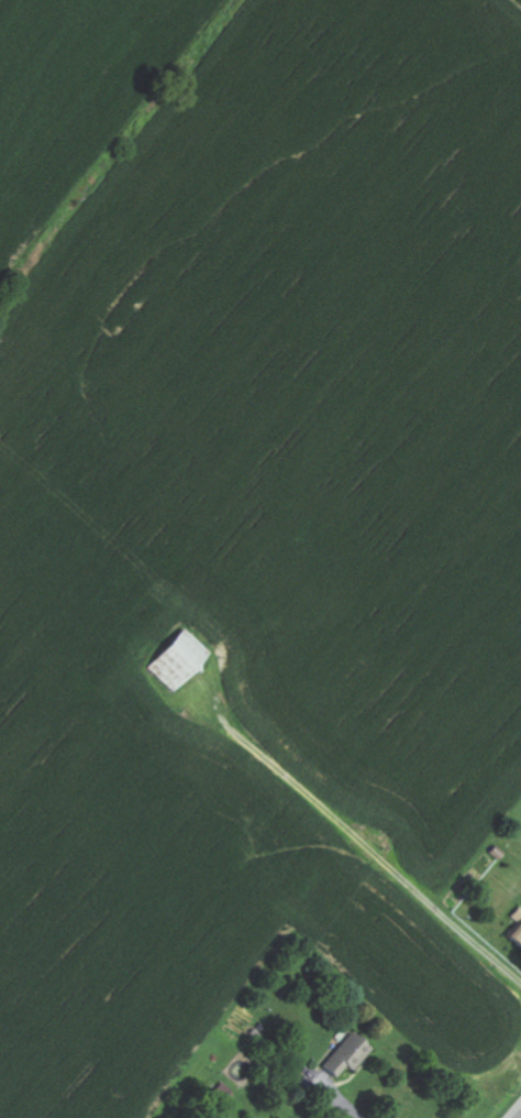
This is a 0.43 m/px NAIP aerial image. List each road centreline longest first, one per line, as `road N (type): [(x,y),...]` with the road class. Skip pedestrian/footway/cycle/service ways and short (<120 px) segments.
road 1 (residential): [(520,974),(268,753),(184,606)]

